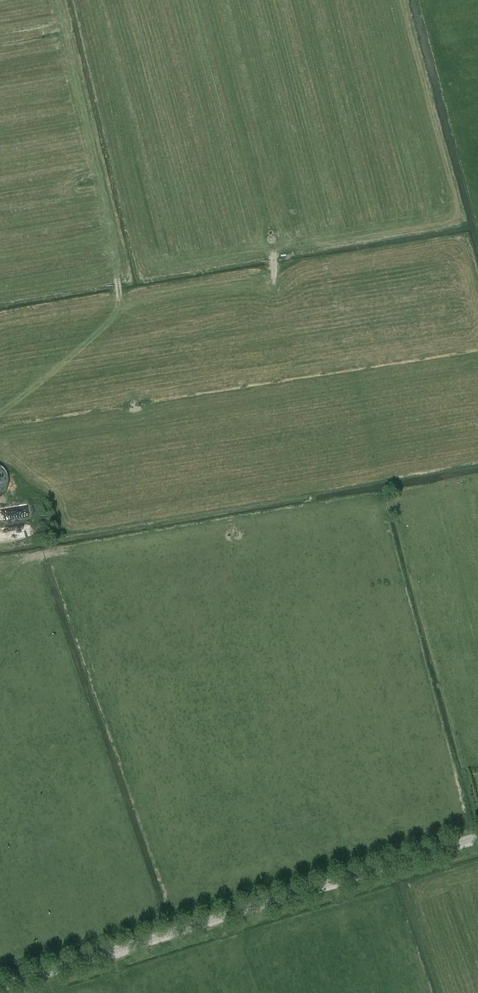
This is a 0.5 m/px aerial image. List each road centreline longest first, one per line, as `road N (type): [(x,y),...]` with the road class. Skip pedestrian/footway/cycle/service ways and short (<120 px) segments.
road 1 (unclassified): [(477,838),(0,986)]

